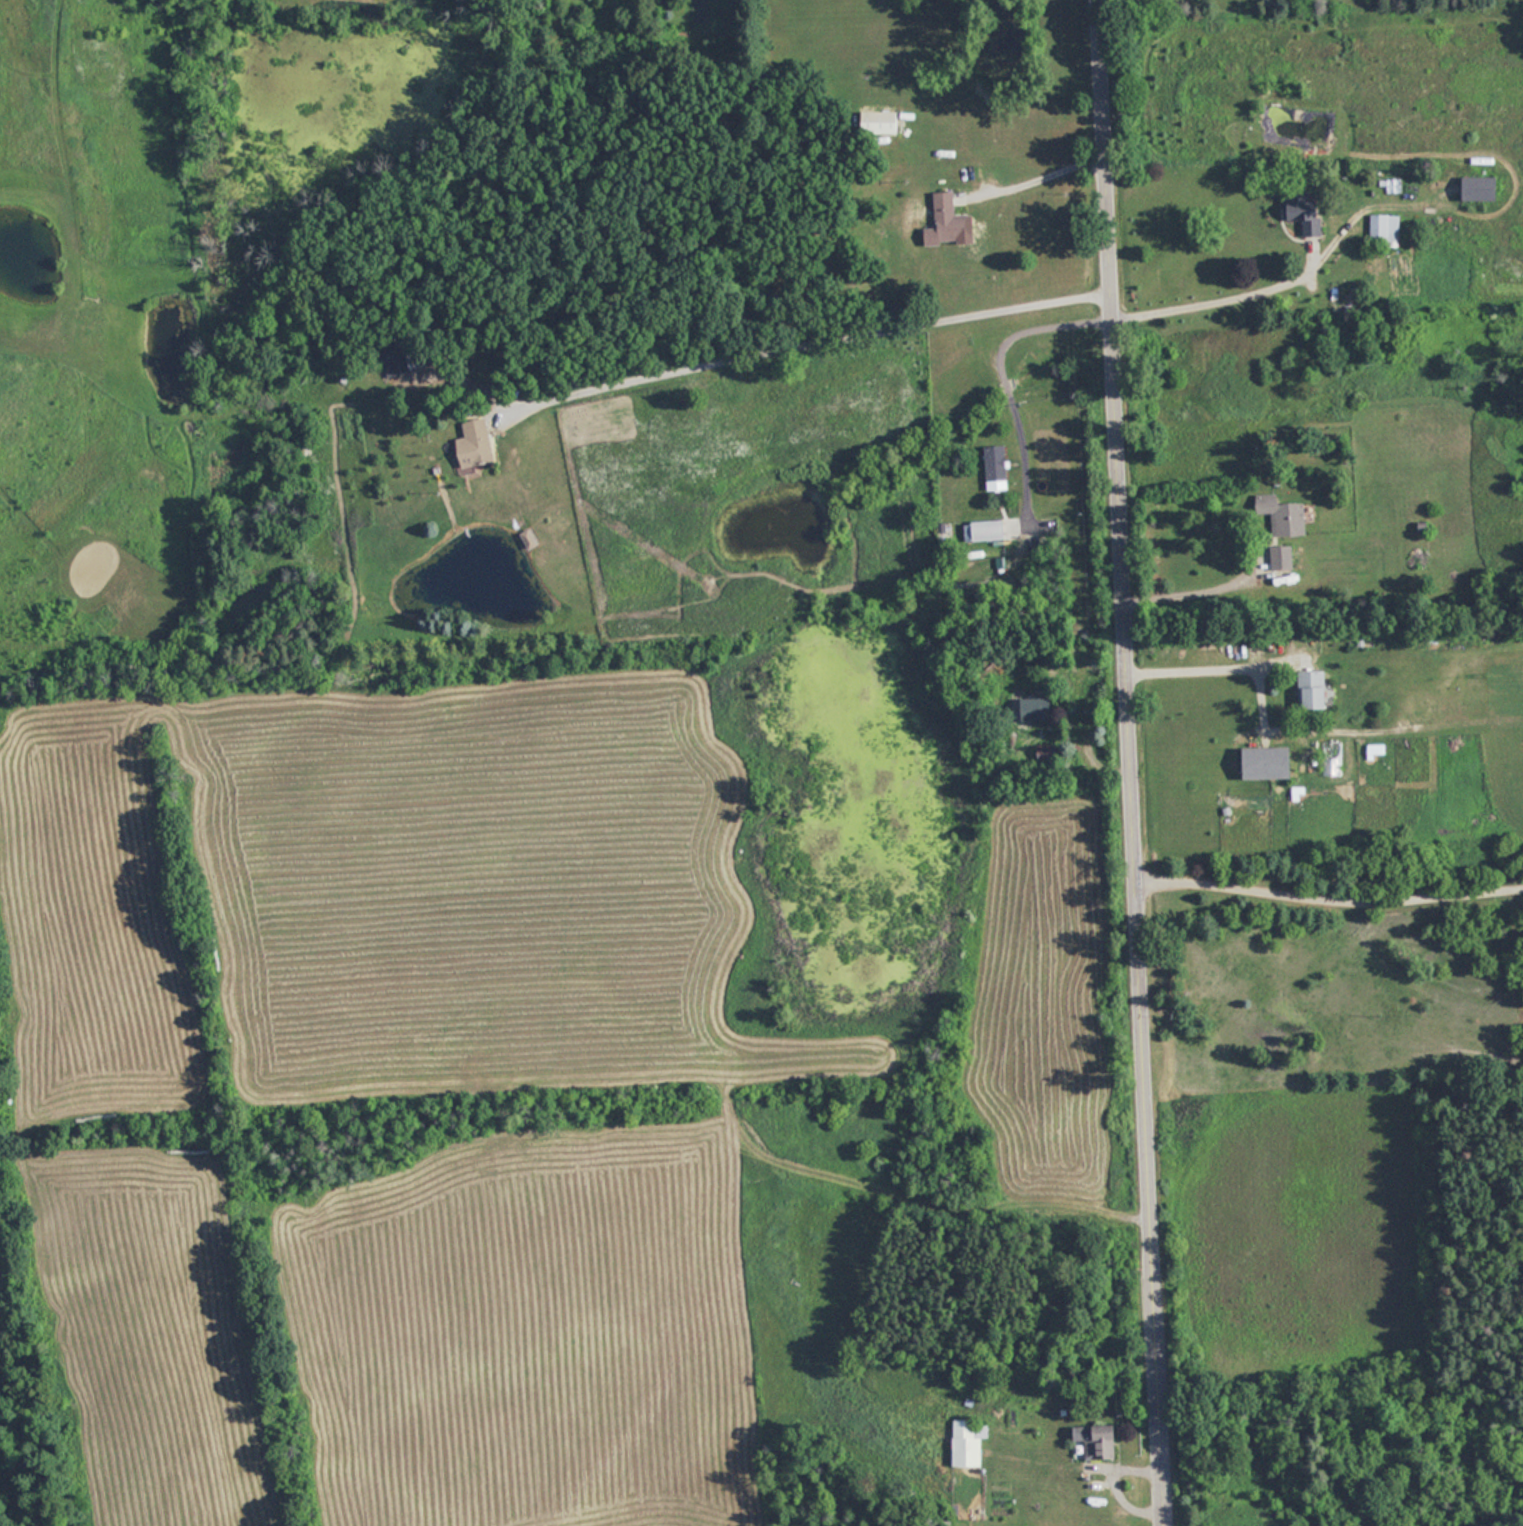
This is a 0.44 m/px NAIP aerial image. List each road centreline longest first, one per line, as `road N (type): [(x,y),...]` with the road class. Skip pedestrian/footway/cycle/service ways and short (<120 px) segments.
road 1 (residential): [(1165,1525),(1103,0)]

